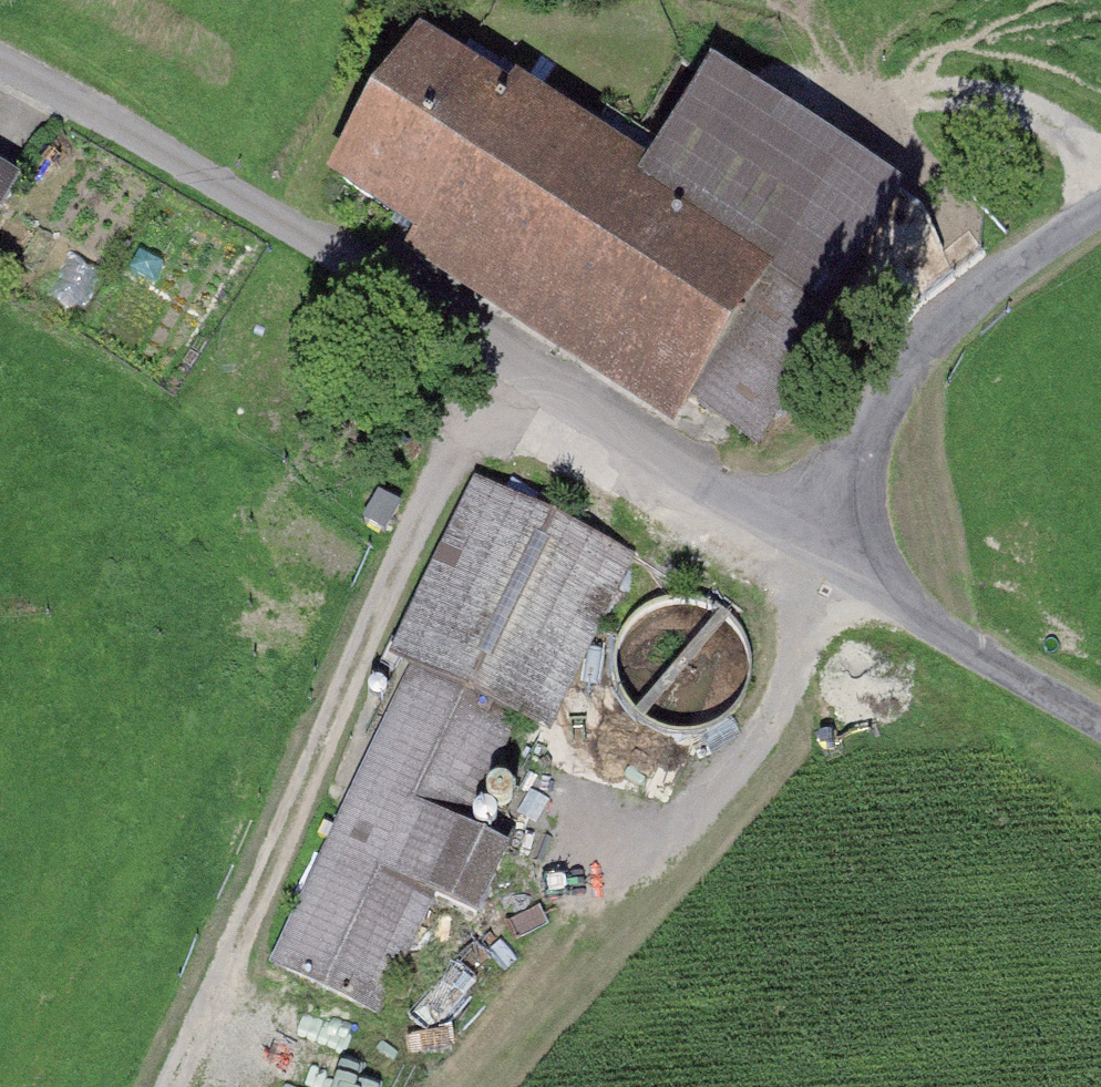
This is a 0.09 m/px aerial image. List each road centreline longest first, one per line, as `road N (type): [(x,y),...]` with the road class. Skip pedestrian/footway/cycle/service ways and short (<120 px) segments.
road 1 (unclassified): [(795,532),(0,66)]
road 2 (track): [(223,969),(334,1047),(394,1043),(470,990),(618,836),(749,735),(795,532)]
road 3 (track): [(167,1086),(406,533),(496,354)]
road 4 (unclassified): [(1100,211),(974,285),(900,366),(795,532)]
road 5 (unclassified): [(1100,723),(795,532)]

